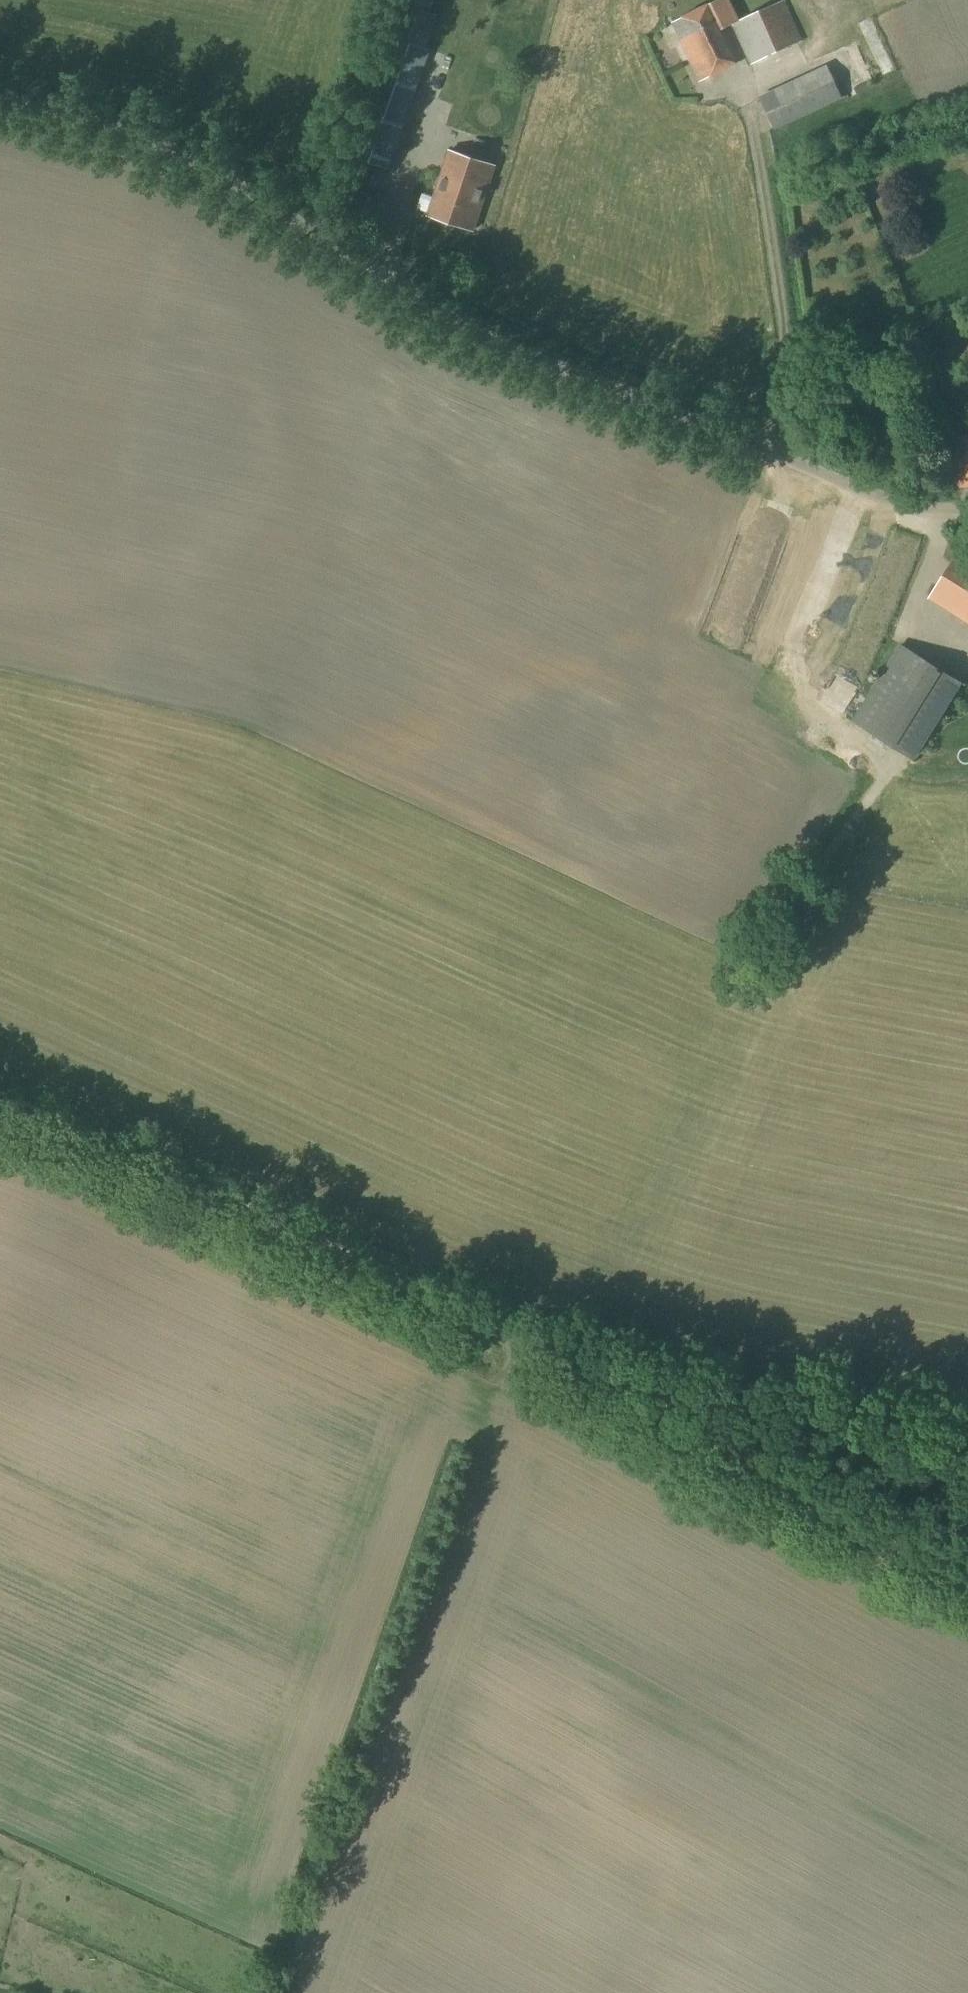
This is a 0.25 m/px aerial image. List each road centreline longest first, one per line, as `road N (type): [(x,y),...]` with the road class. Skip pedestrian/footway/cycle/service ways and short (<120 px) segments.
road 1 (track): [(967,1596),(488,1329),(0,1109)]
road 2 (unclassified): [(967,510),(874,494),(486,335),(175,150),(119,128),(0,101)]

